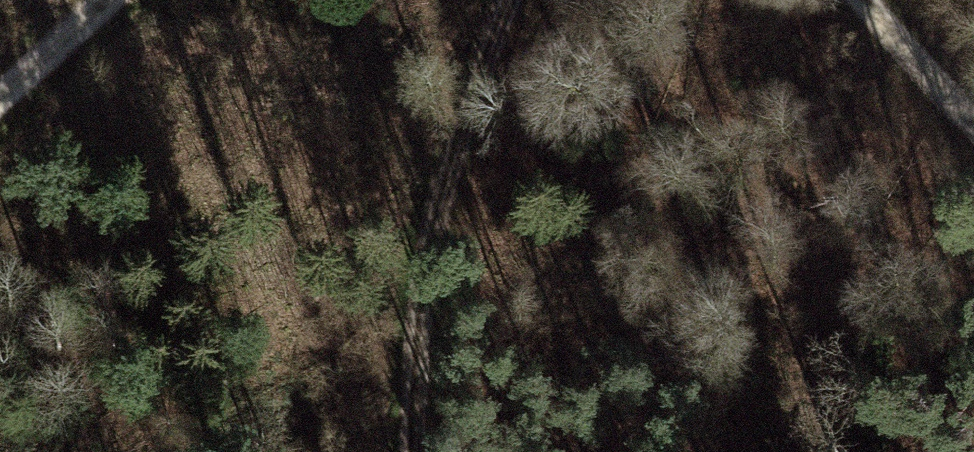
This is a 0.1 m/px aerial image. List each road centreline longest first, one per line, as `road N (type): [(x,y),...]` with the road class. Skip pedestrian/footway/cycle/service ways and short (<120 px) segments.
road 1 (track): [(524,0),(433,309),(420,451)]
road 2 (unclassified): [(0,122),(134,0)]
road 3 (track): [(973,121),(863,0)]

